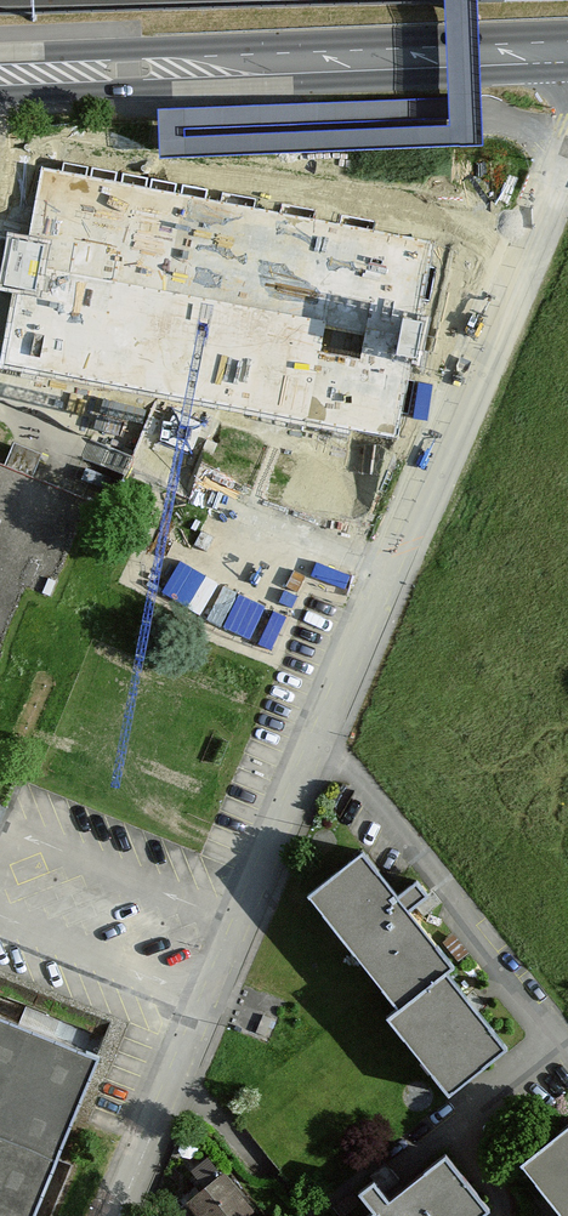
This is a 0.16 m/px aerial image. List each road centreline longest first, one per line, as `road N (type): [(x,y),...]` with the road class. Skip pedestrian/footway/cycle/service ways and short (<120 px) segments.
road 1 (residential): [(121,1215),(567,147)]
road 2 (primary): [(0,75),(567,52)]

